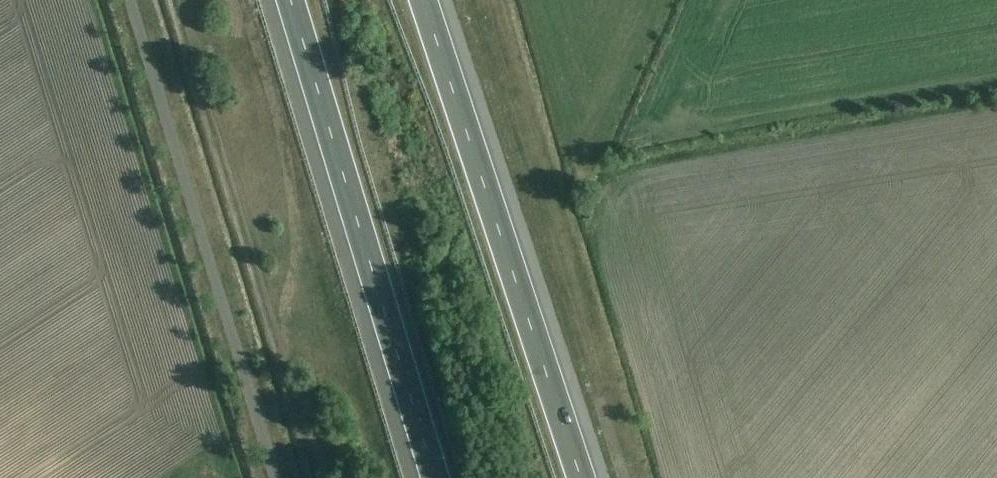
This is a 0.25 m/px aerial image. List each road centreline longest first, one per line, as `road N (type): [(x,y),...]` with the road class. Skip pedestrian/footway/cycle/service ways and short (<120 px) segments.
road 1 (motorway): [(594,477),(432,0)]
road 2 (motorway): [(289,0),(433,477)]

